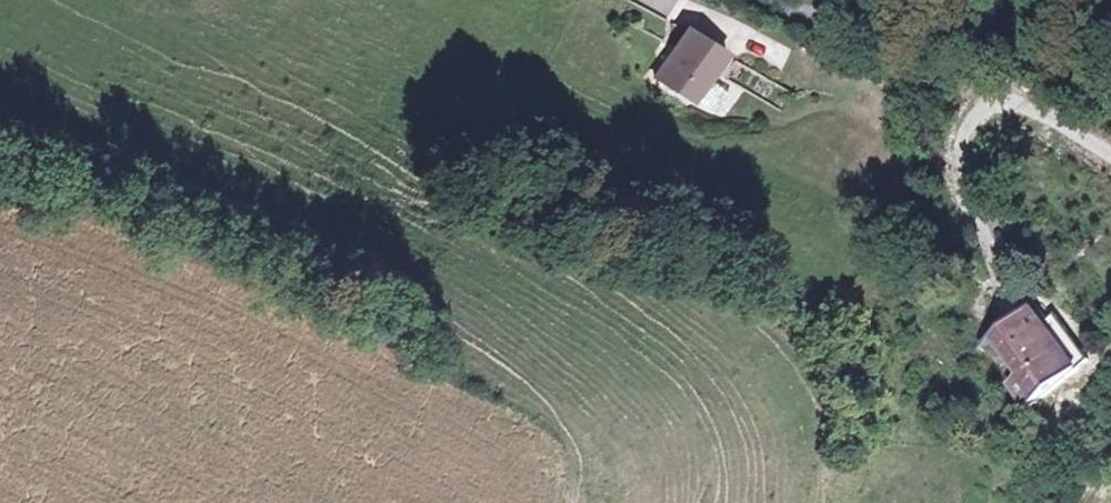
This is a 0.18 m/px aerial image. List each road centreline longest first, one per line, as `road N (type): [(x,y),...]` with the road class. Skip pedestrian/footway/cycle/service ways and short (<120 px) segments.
road 1 (residential): [(760,0),(873,41),(940,38),(1031,57),(1110,110)]

